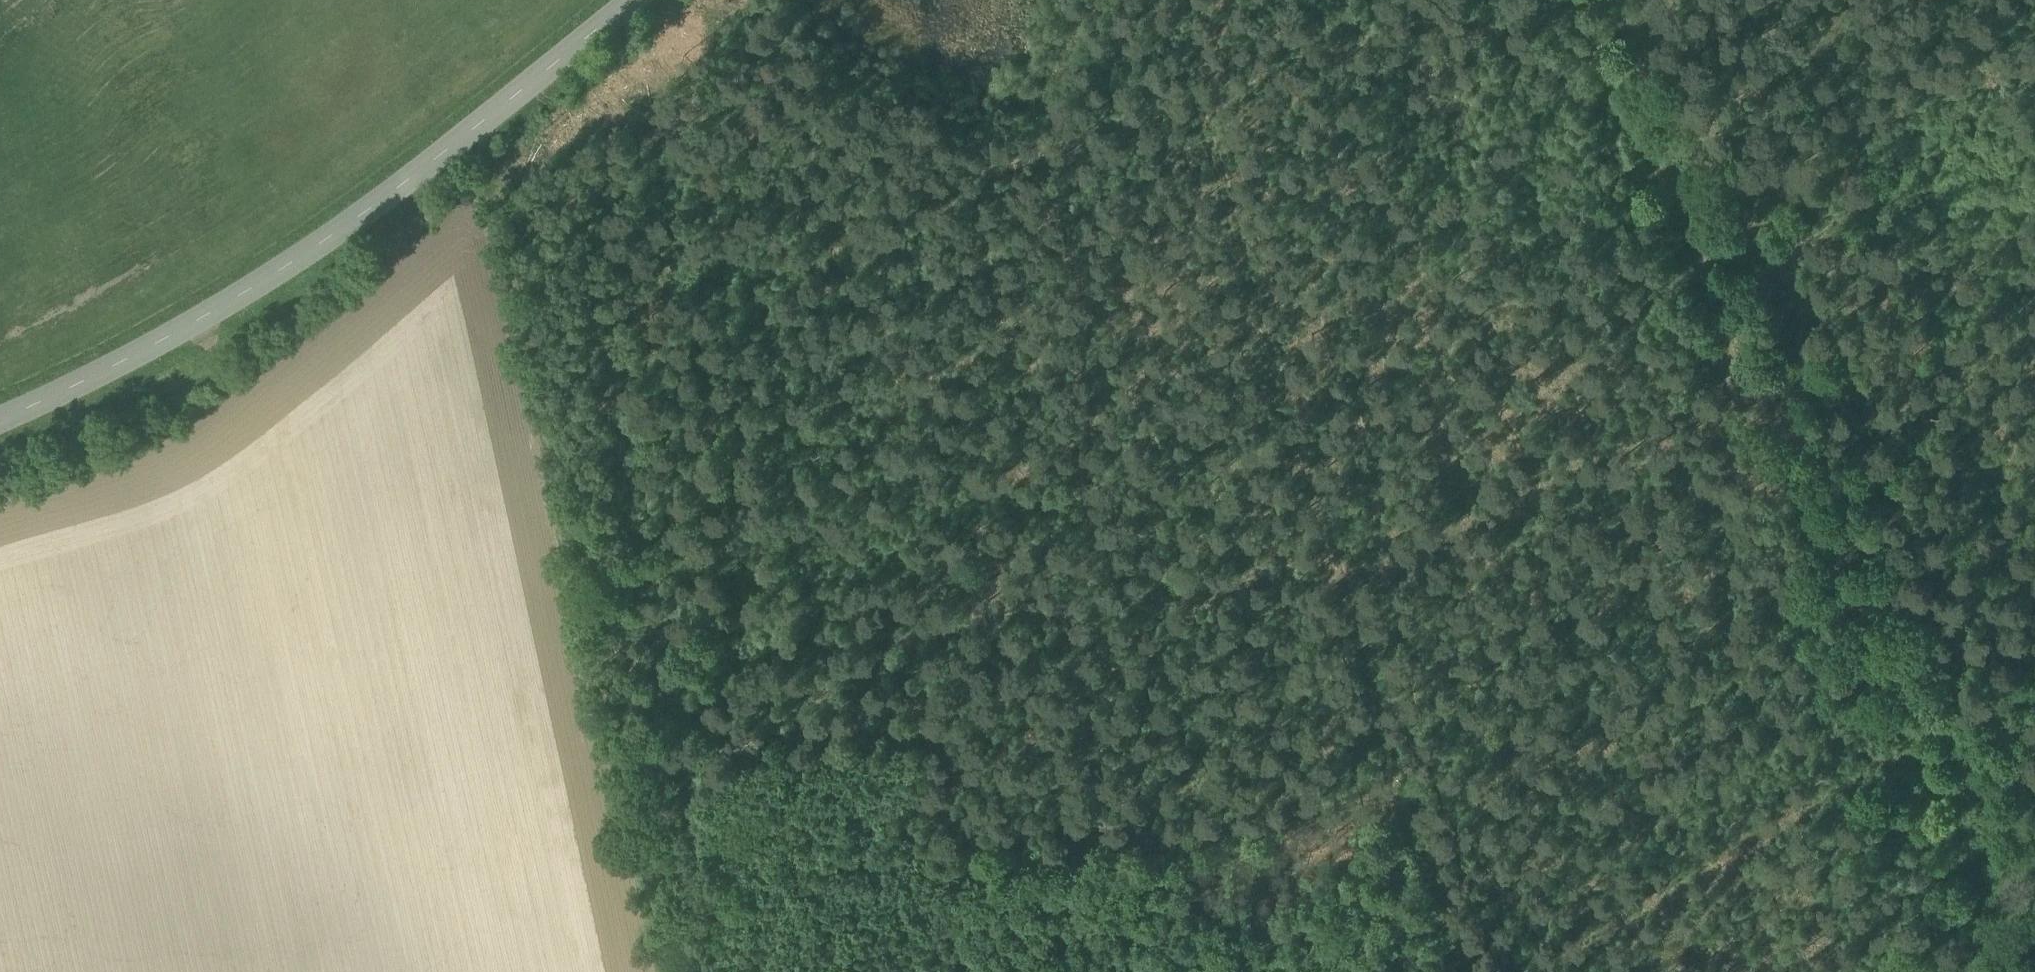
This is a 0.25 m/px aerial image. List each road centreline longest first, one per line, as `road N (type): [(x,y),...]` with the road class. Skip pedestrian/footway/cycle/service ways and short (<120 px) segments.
road 1 (tertiary): [(632,0),(454,144),(259,283),(0,419)]

